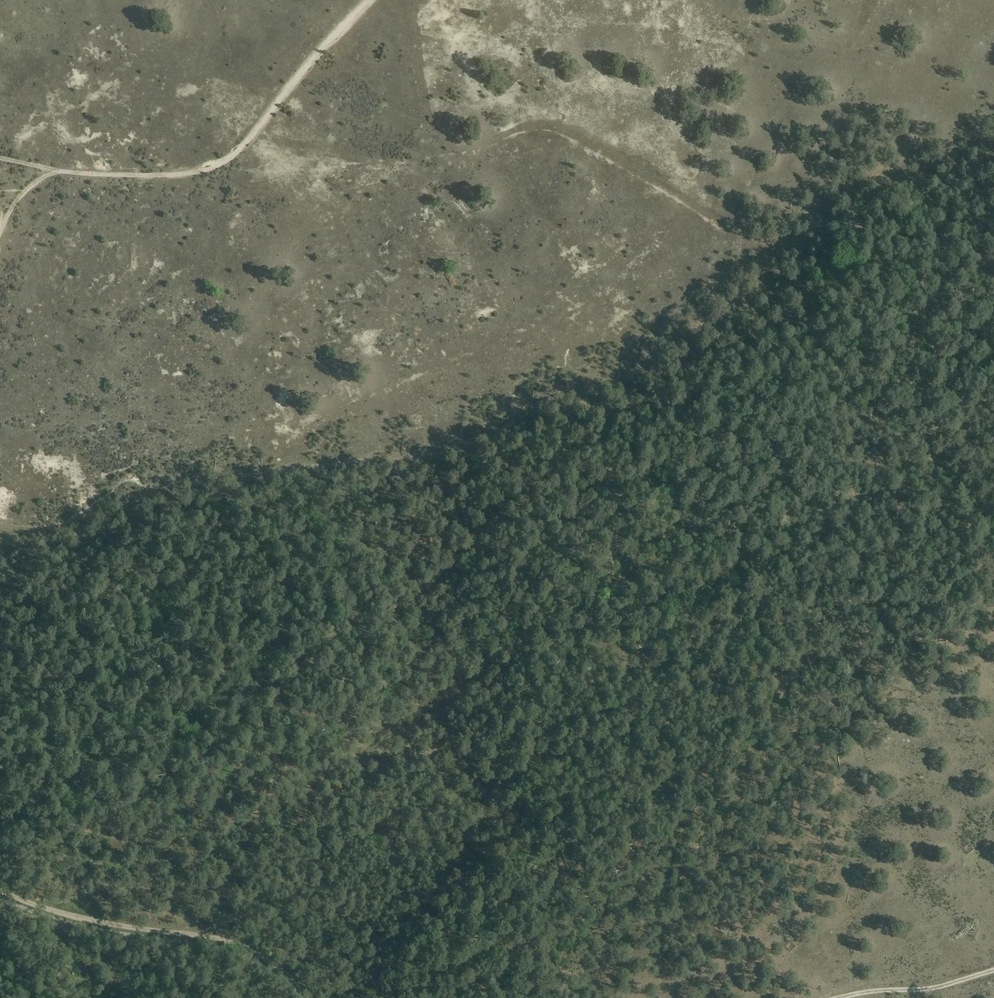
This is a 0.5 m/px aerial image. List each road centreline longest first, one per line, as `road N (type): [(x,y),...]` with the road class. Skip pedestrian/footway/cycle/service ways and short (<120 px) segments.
road 1 (track): [(368,0),(228,161),(190,173),(57,171)]
road 2 (track): [(318,997),(230,942),(72,916),(0,890)]
road 3 (track): [(839,997),(938,987),(993,971)]

